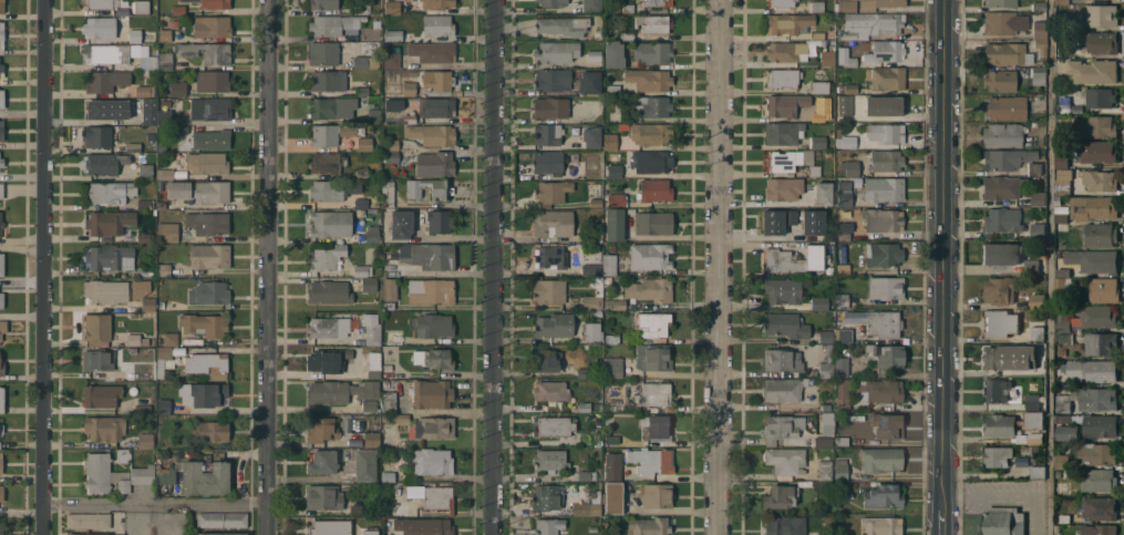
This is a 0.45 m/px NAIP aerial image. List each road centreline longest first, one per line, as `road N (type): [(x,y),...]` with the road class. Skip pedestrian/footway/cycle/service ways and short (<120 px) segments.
road 1 (tertiary): [(267,0),(262,534)]
road 2 (residential): [(720,0),(719,534)]
road 3 (residential): [(492,0),(491,534)]
road 4 (residential): [(45,0),(44,534)]
road 5 (tertiary): [(942,0),(942,502)]

